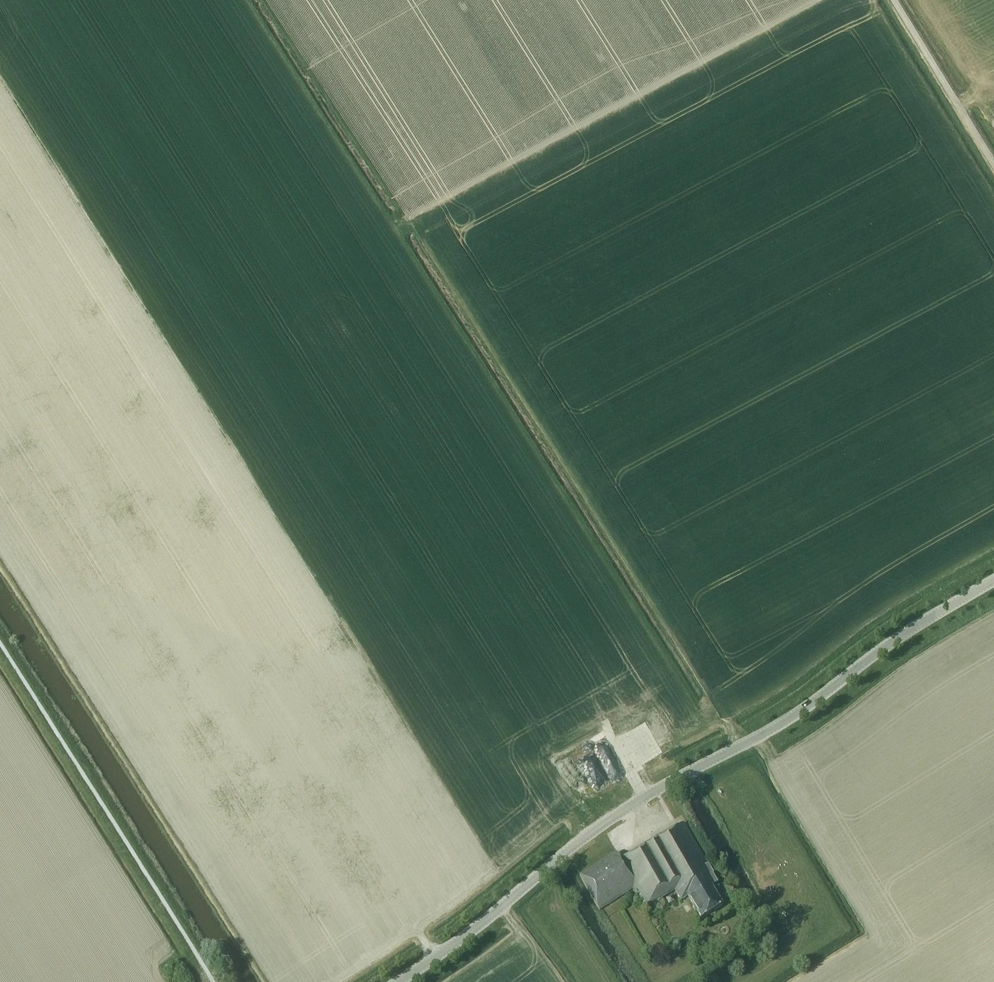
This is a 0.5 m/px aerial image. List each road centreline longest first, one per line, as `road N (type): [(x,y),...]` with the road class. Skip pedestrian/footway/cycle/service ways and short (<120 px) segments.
road 1 (tertiary): [(396,981),(616,815),(772,730),(895,639),(993,580)]
road 2 (track): [(993,163),(892,0)]

